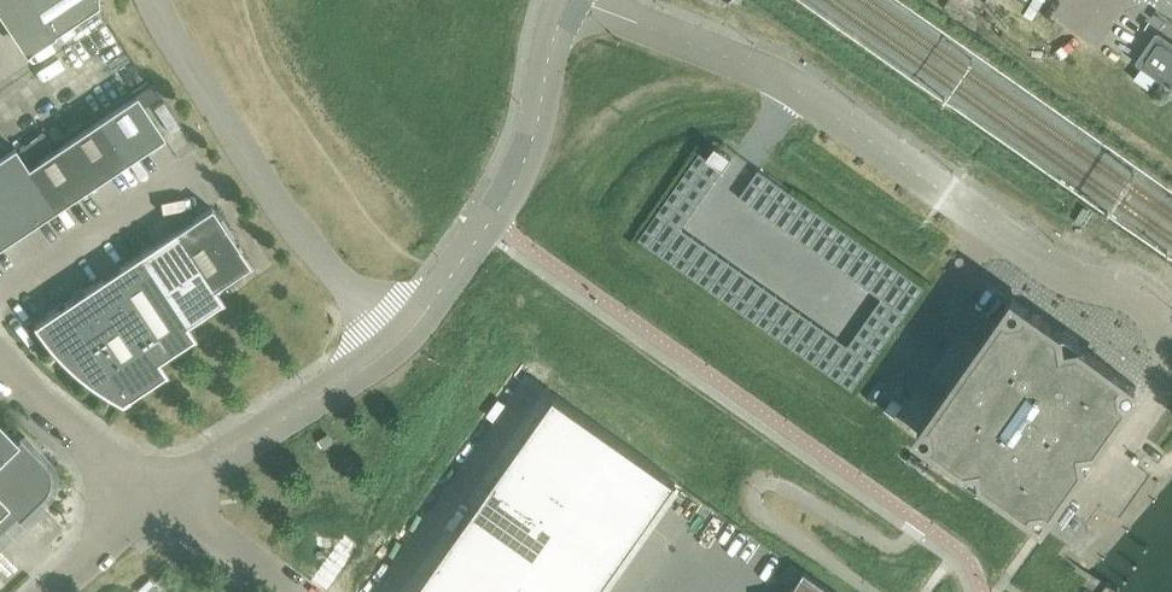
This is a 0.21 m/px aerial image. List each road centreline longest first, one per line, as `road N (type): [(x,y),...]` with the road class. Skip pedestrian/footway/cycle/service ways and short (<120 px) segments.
road 1 (unclassified): [(1167,325),(1129,293),(1050,261),(793,84),(574,2)]
road 2 (unclassified): [(167,494),(396,343),(427,314),(537,142),(549,69),(574,2)]
road 3 (unclassified): [(167,494),(56,418),(0,356)]
road 4 (unclassified): [(1171,373),(1076,510)]
road 5 (unclassified): [(295,591),(167,494)]
road 6 (unclassified): [(56,591),(167,494)]

